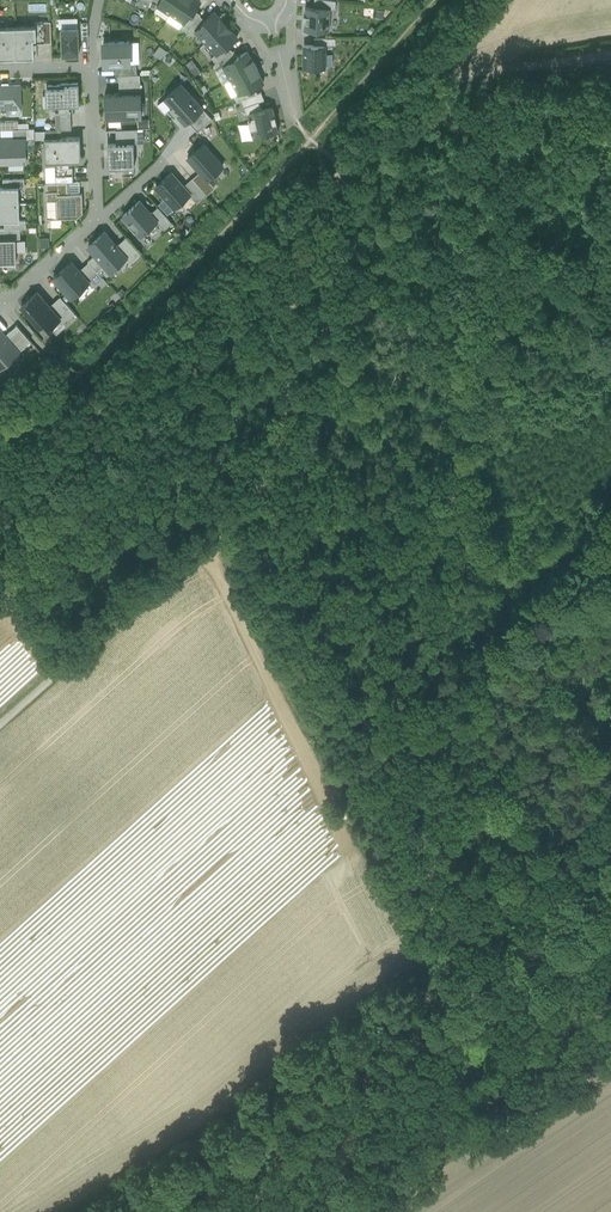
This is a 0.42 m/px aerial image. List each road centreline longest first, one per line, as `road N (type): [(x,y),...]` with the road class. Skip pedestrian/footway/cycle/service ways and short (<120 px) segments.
road 1 (track): [(490,0),(300,215),(292,382),(253,511),(0,720)]
road 2 (track): [(435,0),(83,381)]
road 3 (residential): [(0,73),(88,69),(96,218)]
road 4 (residential): [(96,218),(2,304)]

